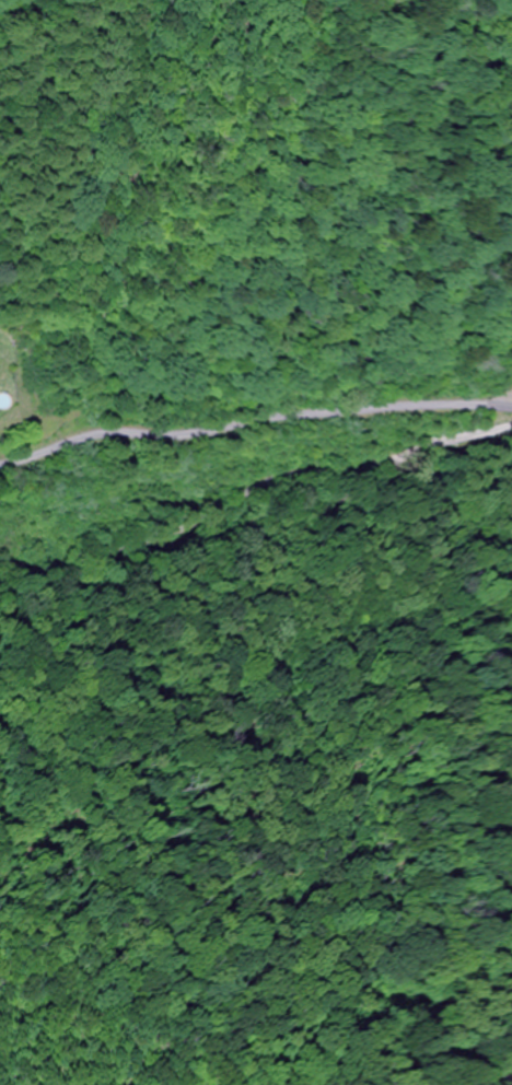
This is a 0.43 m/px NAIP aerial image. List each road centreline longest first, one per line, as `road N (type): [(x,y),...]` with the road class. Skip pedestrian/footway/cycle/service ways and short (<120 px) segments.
road 1 (residential): [(0,564),(126,550),(193,528),(292,474),(388,466),(446,441),(511,429)]
road 2 (residential): [(0,465),(106,434),(199,434),(284,416),(511,407)]
road 3 (track): [(277,1084),(0,726)]

